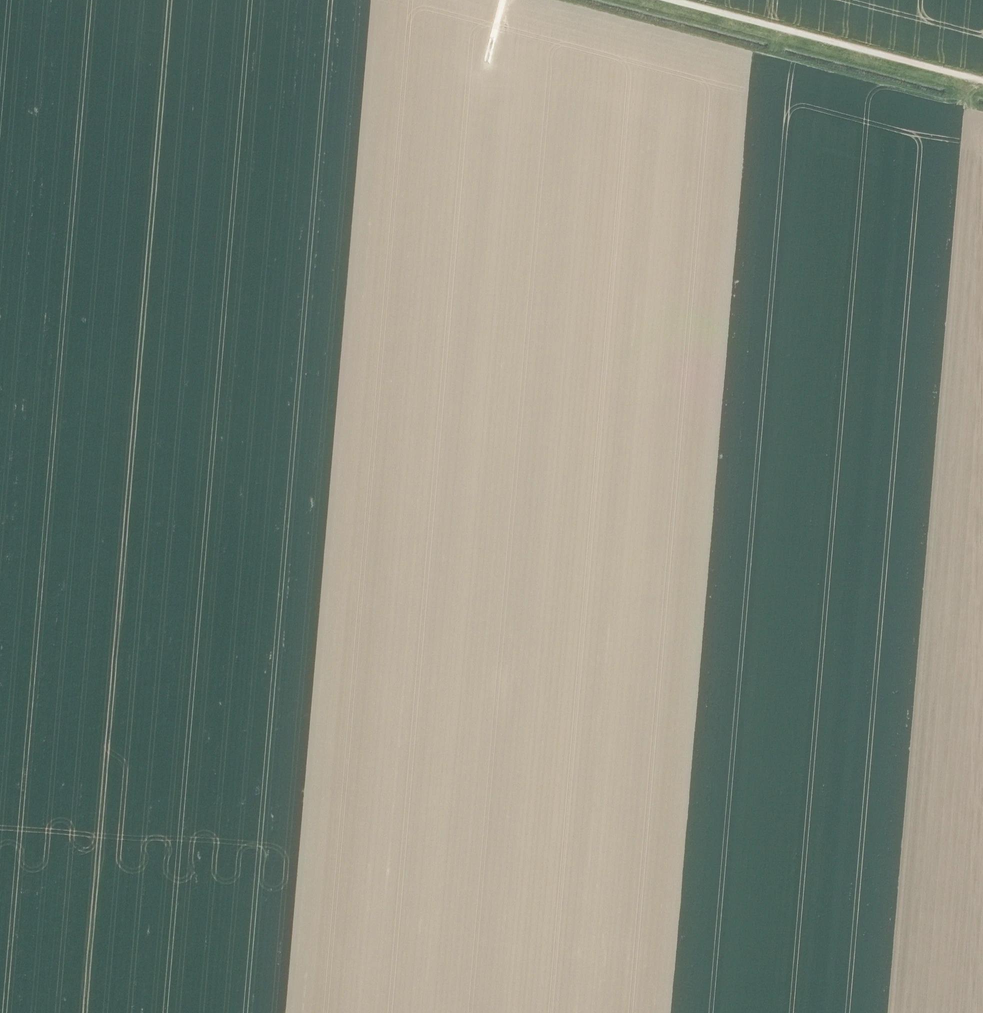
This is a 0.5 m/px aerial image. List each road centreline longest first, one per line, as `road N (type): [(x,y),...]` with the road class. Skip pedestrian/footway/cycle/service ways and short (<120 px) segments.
road 1 (unclassified): [(982,82),(668,0)]

